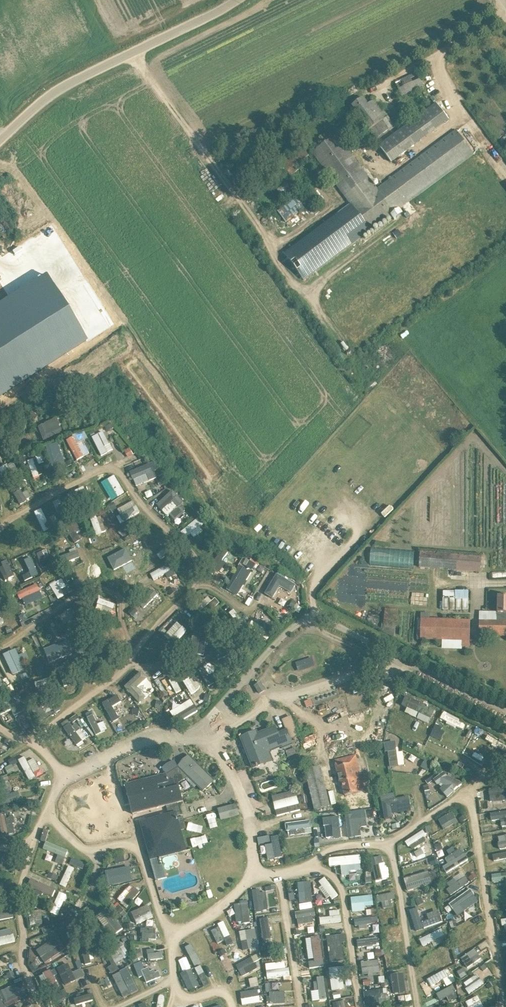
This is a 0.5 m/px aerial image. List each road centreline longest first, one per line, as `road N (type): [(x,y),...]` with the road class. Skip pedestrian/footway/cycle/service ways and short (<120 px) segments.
road 1 (unclassified): [(0,139),(68,77),(237,0)]

